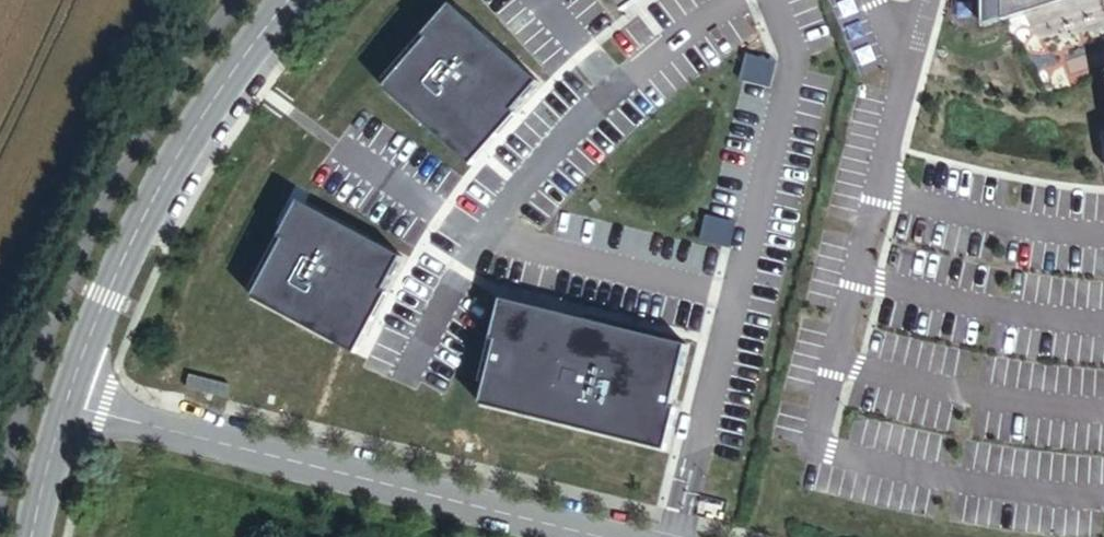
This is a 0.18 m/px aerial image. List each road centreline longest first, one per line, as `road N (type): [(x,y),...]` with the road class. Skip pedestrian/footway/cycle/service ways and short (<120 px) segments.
road 1 (unclassified): [(69,405),(607,536)]
road 2 (unclassified): [(292,0),(219,95),(143,220),(105,297),(69,405)]
road 3 (unclassified): [(69,405),(33,536)]

